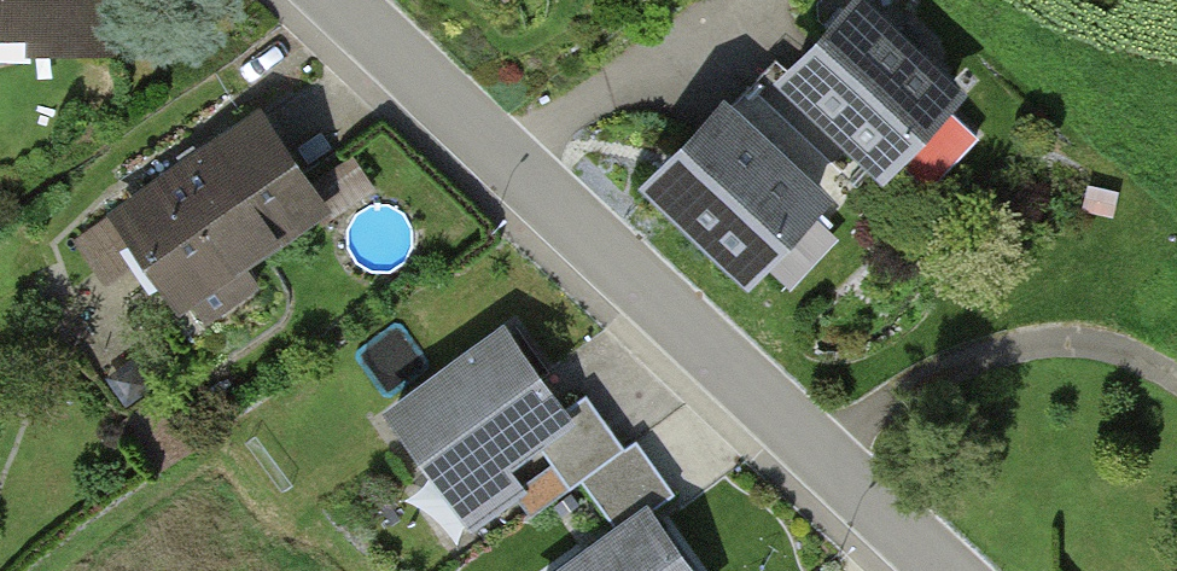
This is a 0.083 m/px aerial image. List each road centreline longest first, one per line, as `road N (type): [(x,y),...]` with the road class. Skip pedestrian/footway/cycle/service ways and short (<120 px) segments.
road 1 (residential): [(945,570),(339,0)]

